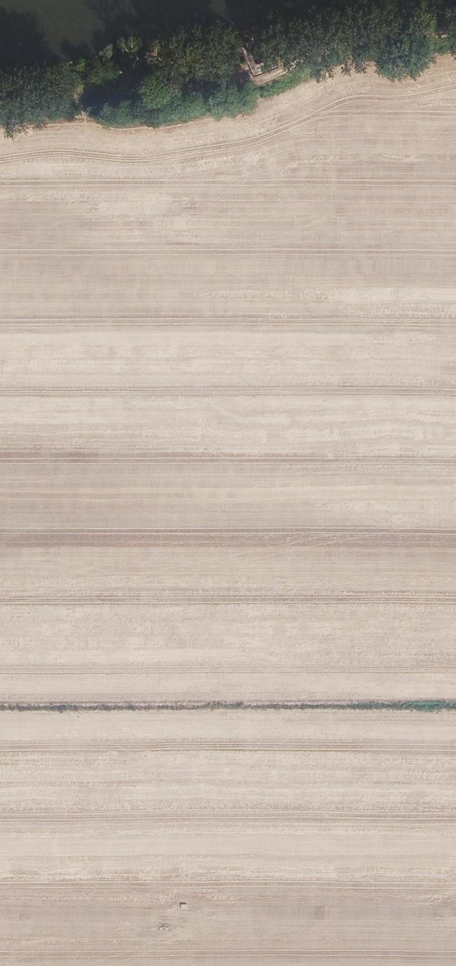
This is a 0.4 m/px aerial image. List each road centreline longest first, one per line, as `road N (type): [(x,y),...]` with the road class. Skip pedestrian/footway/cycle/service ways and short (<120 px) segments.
road 1 (track): [(0,103),(96,91),(155,100),(281,80),(331,43),(455,37)]

